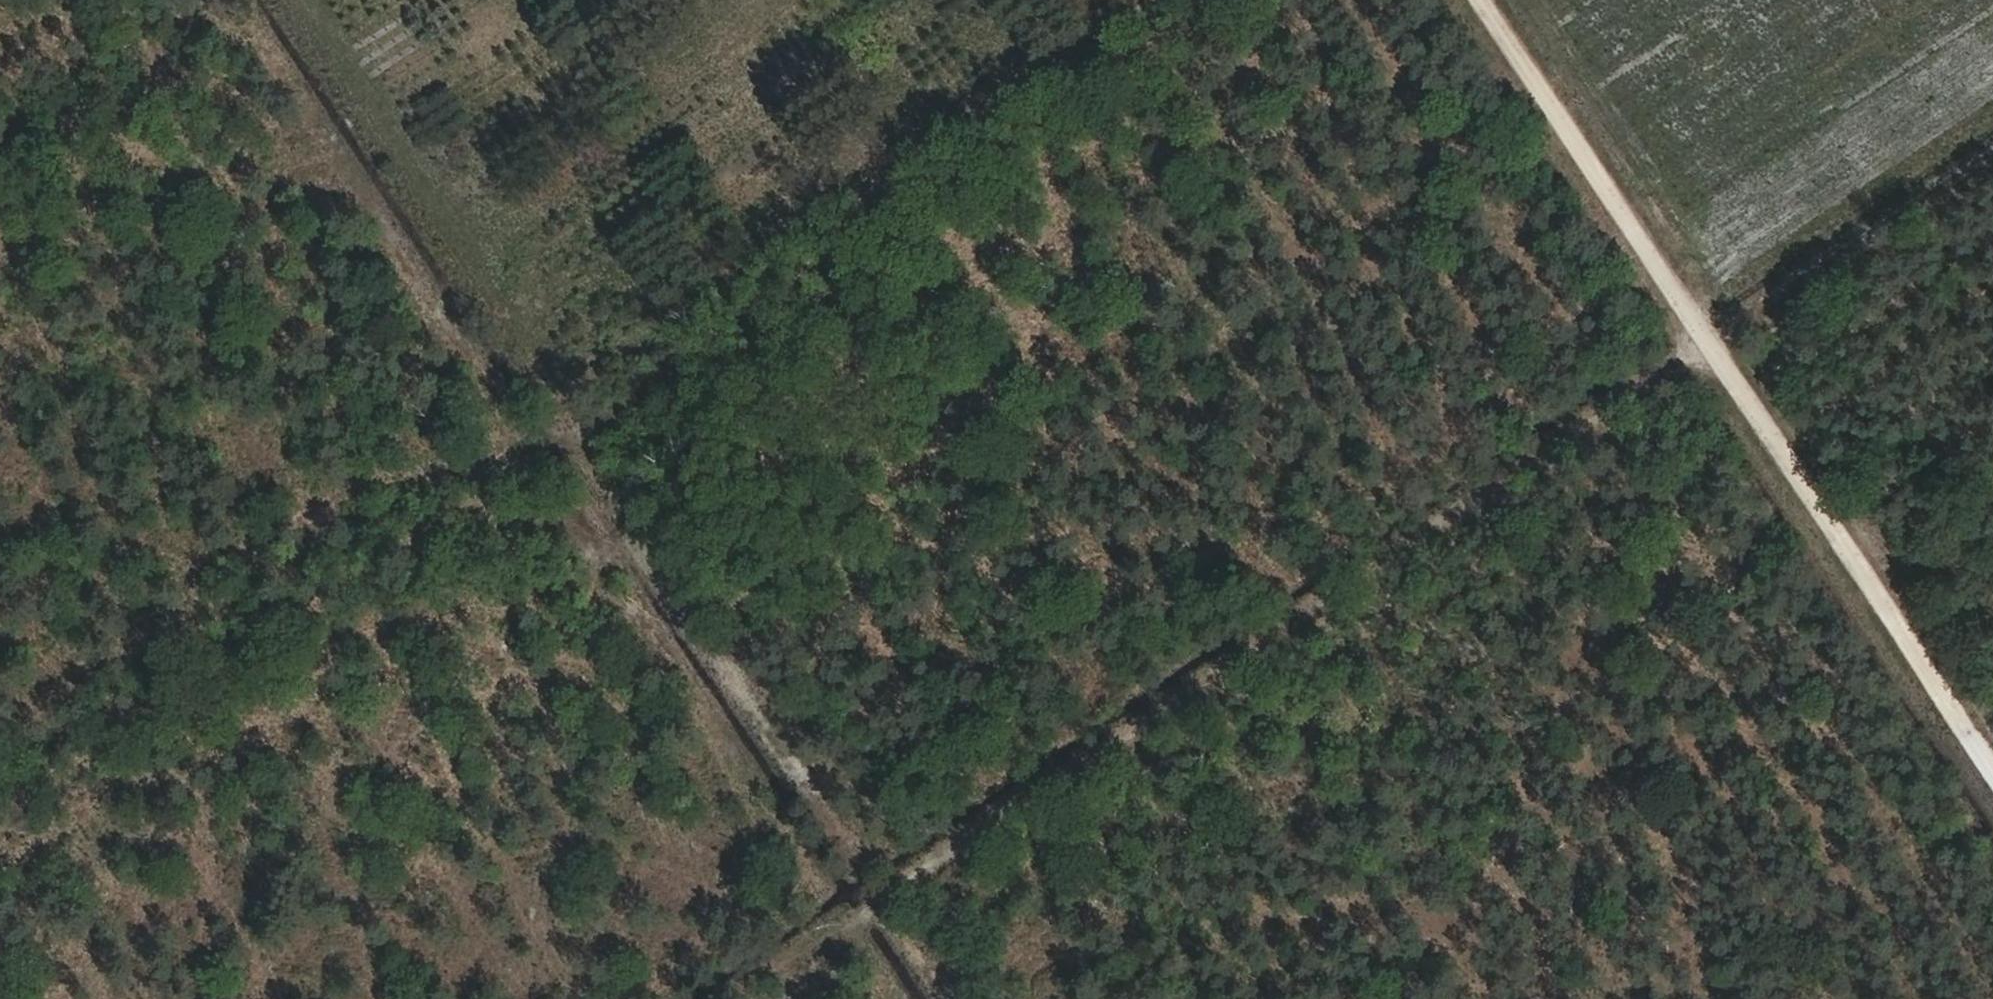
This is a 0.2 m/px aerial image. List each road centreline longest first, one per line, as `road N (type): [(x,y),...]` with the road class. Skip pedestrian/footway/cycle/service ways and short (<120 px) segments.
road 1 (track): [(1488,0),(1992,759)]

